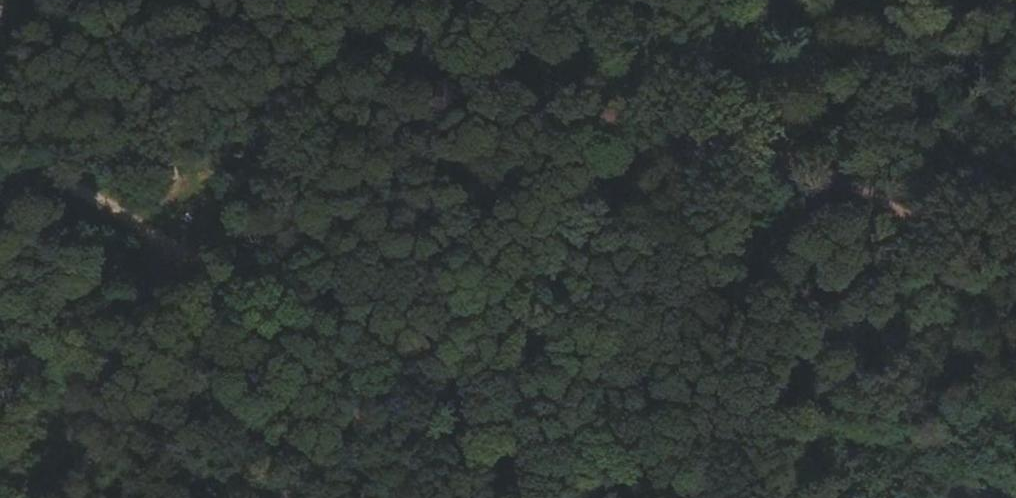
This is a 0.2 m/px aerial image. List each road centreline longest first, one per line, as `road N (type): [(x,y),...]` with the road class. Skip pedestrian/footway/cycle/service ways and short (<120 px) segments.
road 1 (track): [(421,345),(502,317),(596,197),(668,148),(760,143),(859,175),(888,204),(953,230),(1015,245)]
road 2 (track): [(0,83),(76,164),(185,230),(421,345)]
road 3 (track): [(668,148),(407,0)]
road 4 (track): [(304,497),(349,421),(421,345)]

